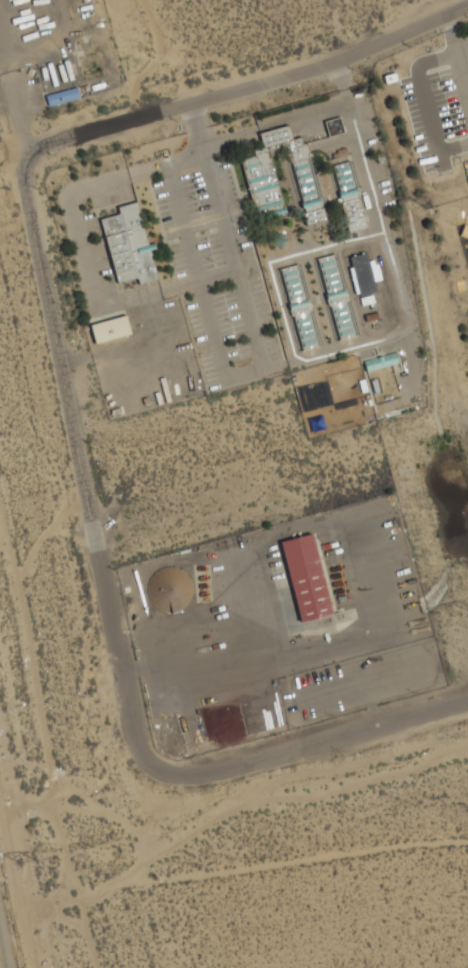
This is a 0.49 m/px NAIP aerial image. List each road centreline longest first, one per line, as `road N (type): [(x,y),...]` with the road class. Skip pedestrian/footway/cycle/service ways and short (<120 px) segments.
road 1 (tertiary): [(24,160),(22,185),(132,736),(156,771)]
road 2 (tertiary): [(467,10),(342,60),(45,145),(24,160)]
road 3 (tertiary): [(156,771),(201,773),(467,704)]

